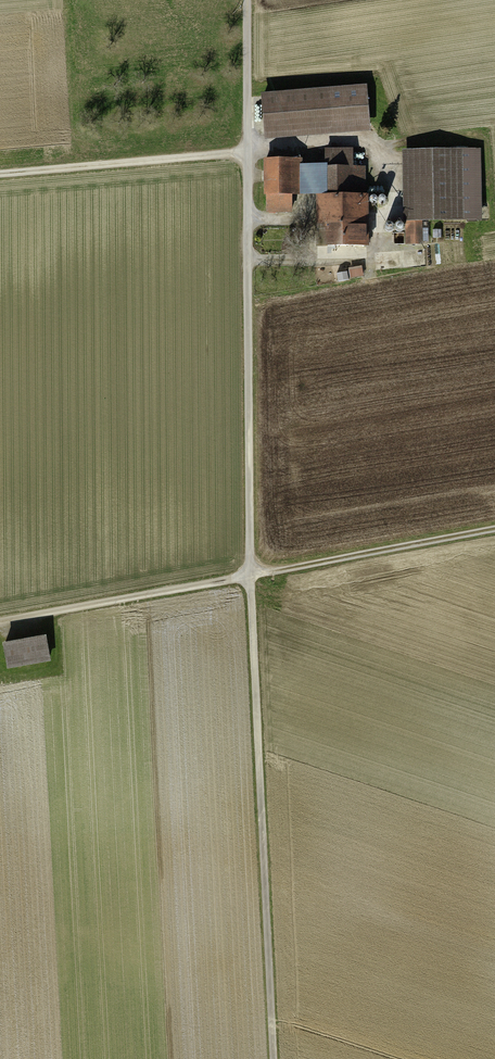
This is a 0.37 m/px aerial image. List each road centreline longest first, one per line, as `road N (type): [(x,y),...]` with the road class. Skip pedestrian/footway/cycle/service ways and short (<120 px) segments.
road 1 (track): [(247,152),(251,576),(274,1058)]
road 2 (track): [(0,623),(494,528)]
road 3 (track): [(0,174),(247,152)]
road 4 (track): [(250,0),(247,152)]

